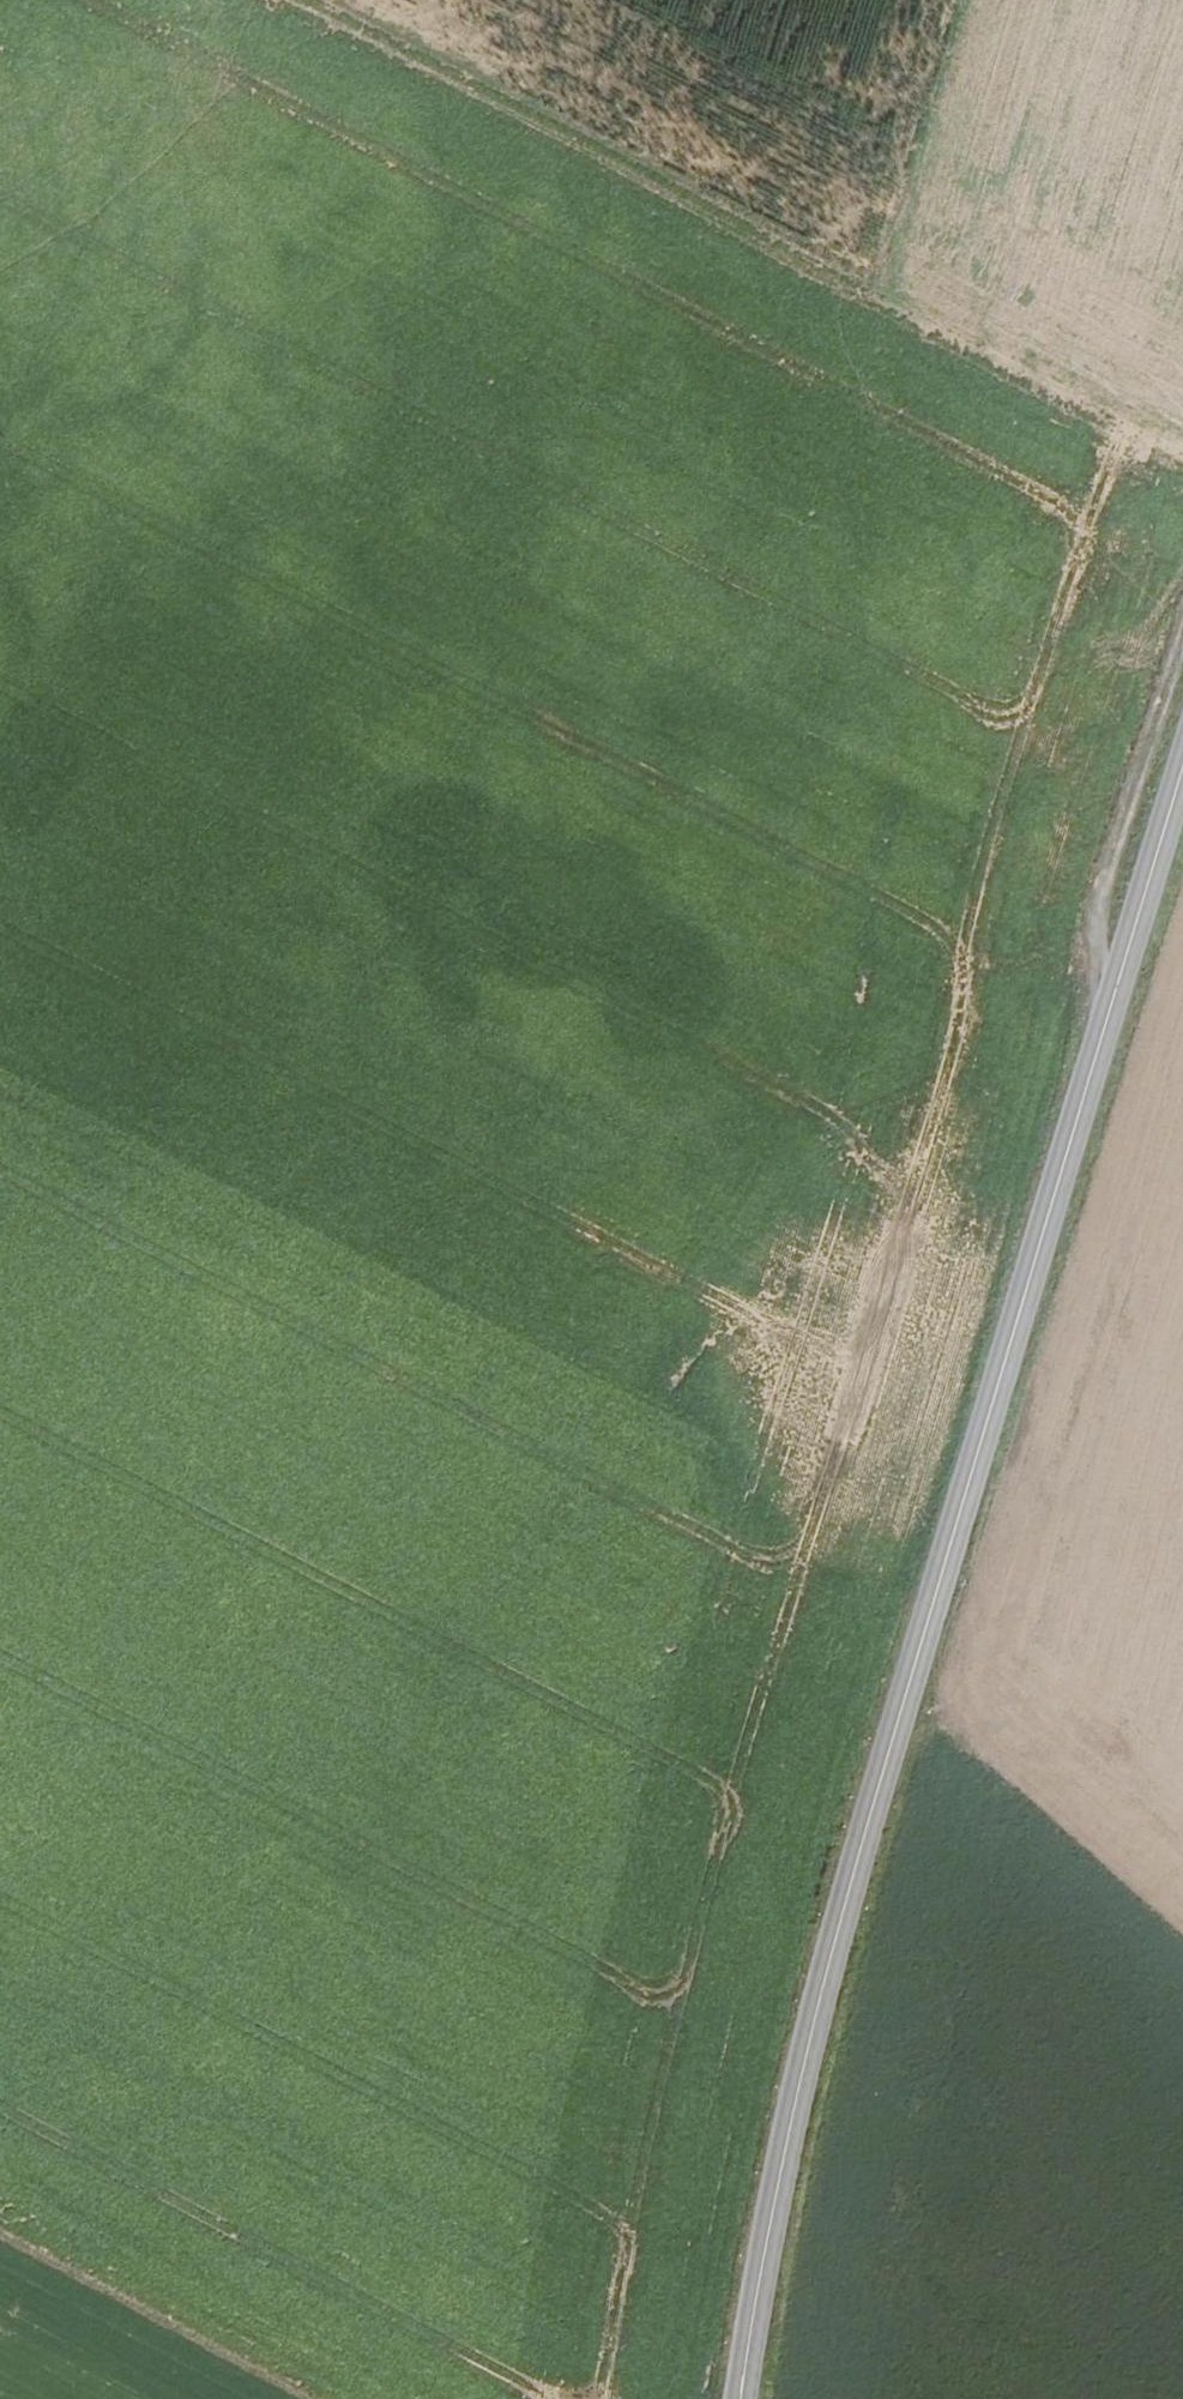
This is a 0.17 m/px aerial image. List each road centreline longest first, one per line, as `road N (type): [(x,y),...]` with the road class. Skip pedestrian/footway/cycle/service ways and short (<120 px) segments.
road 1 (secondary): [(739,2398),(783,2153),(914,1666),(1182,785)]

